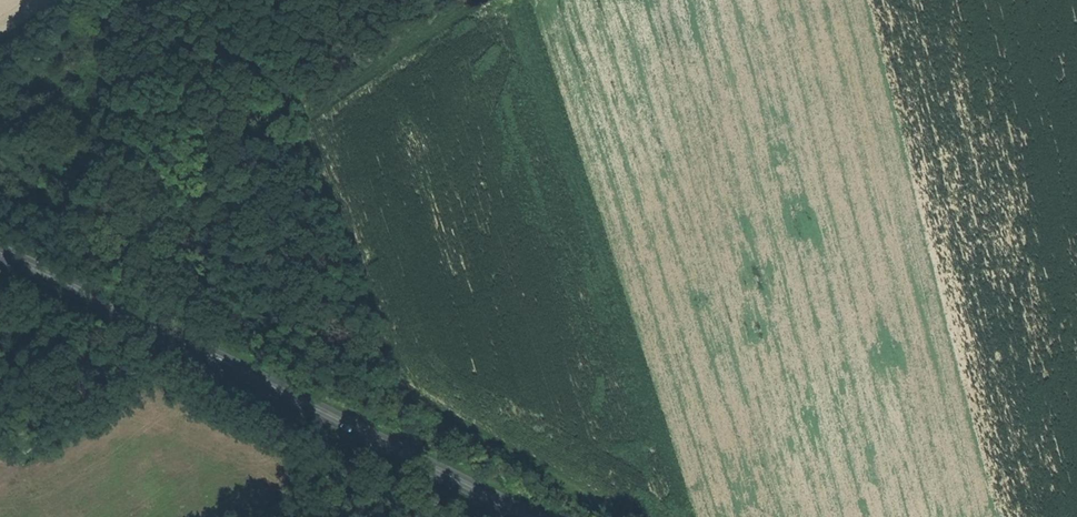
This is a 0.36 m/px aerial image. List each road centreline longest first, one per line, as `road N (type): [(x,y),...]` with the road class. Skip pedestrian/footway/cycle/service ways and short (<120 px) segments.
road 1 (track): [(245,29),(398,400),(622,516)]
road 2 (secondary): [(534,516),(0,252)]

